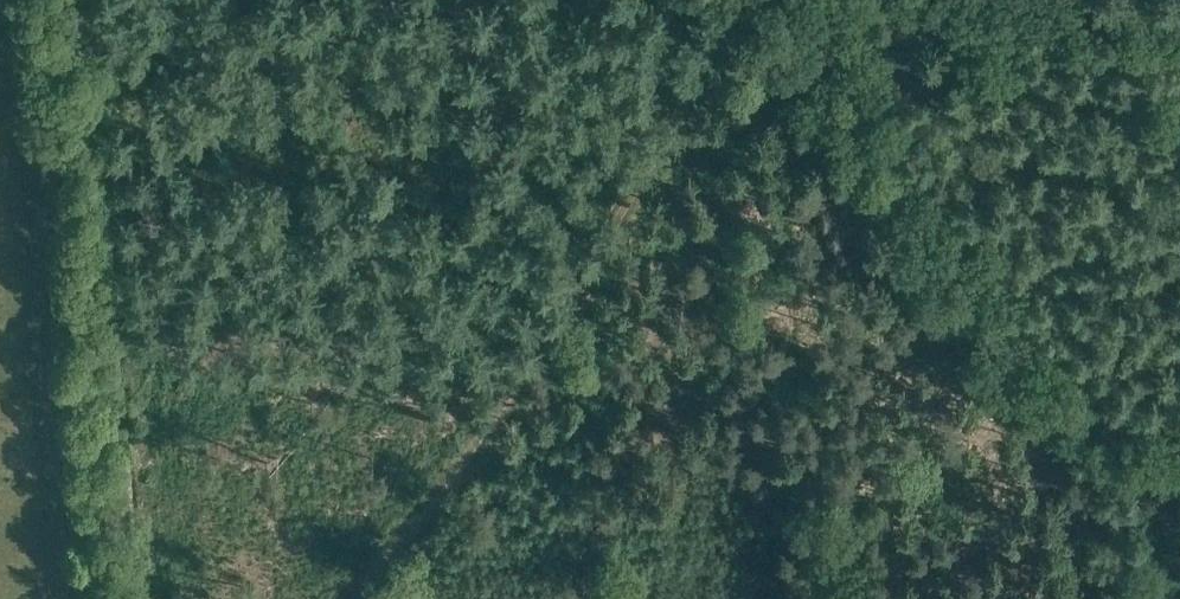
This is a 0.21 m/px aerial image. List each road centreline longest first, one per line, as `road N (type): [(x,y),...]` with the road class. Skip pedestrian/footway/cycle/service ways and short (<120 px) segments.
road 1 (track): [(352,598),(446,496),(566,317),(740,0)]

